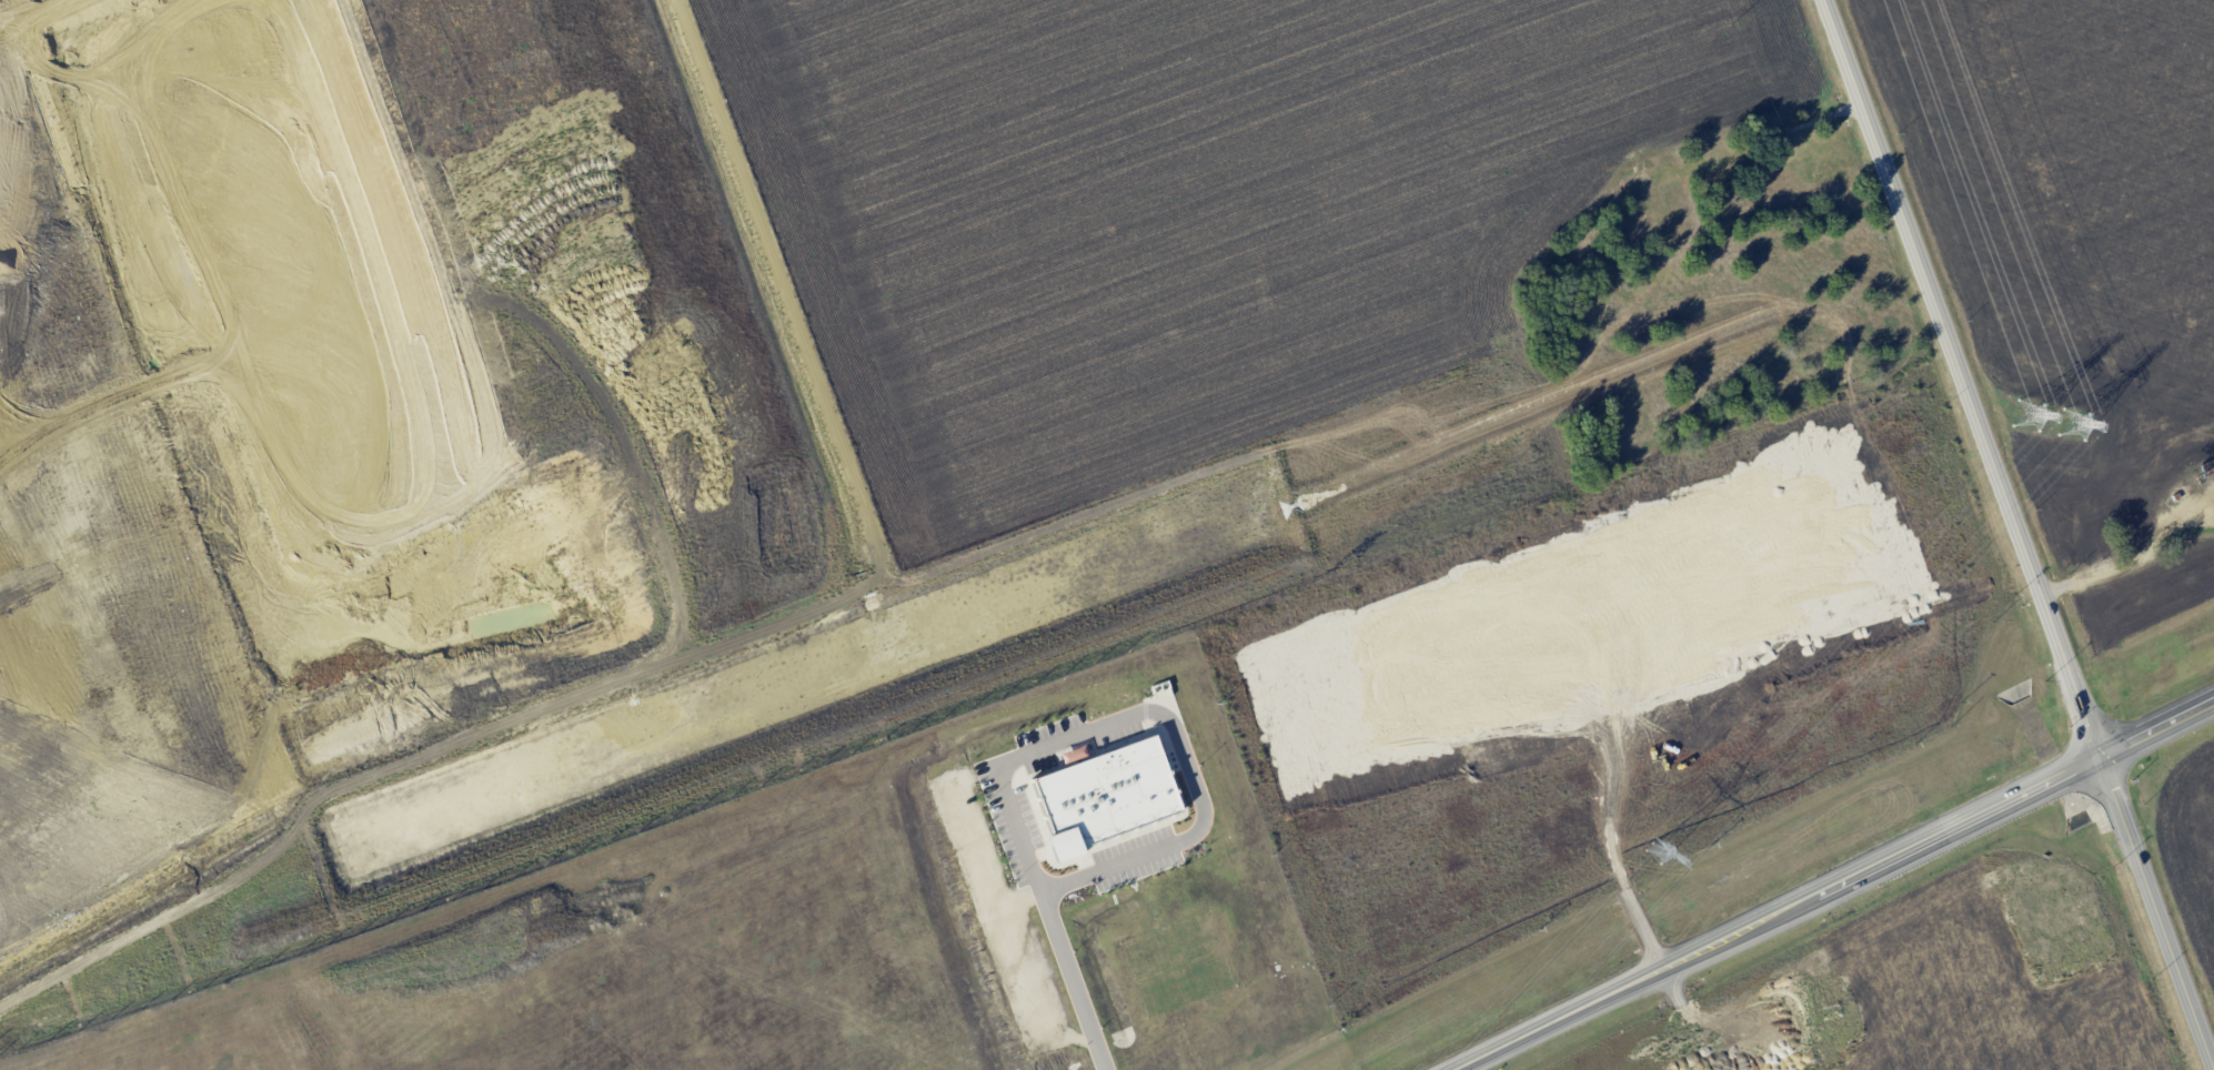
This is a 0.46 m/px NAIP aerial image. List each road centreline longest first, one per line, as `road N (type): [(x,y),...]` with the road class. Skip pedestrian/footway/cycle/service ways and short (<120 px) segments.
road 1 (secondary): [(1819,0),(2207,1069)]
road 2 (secondary): [(1661,969),(2213,702)]
road 3 (secondary): [(1457,1069),(1661,969)]

